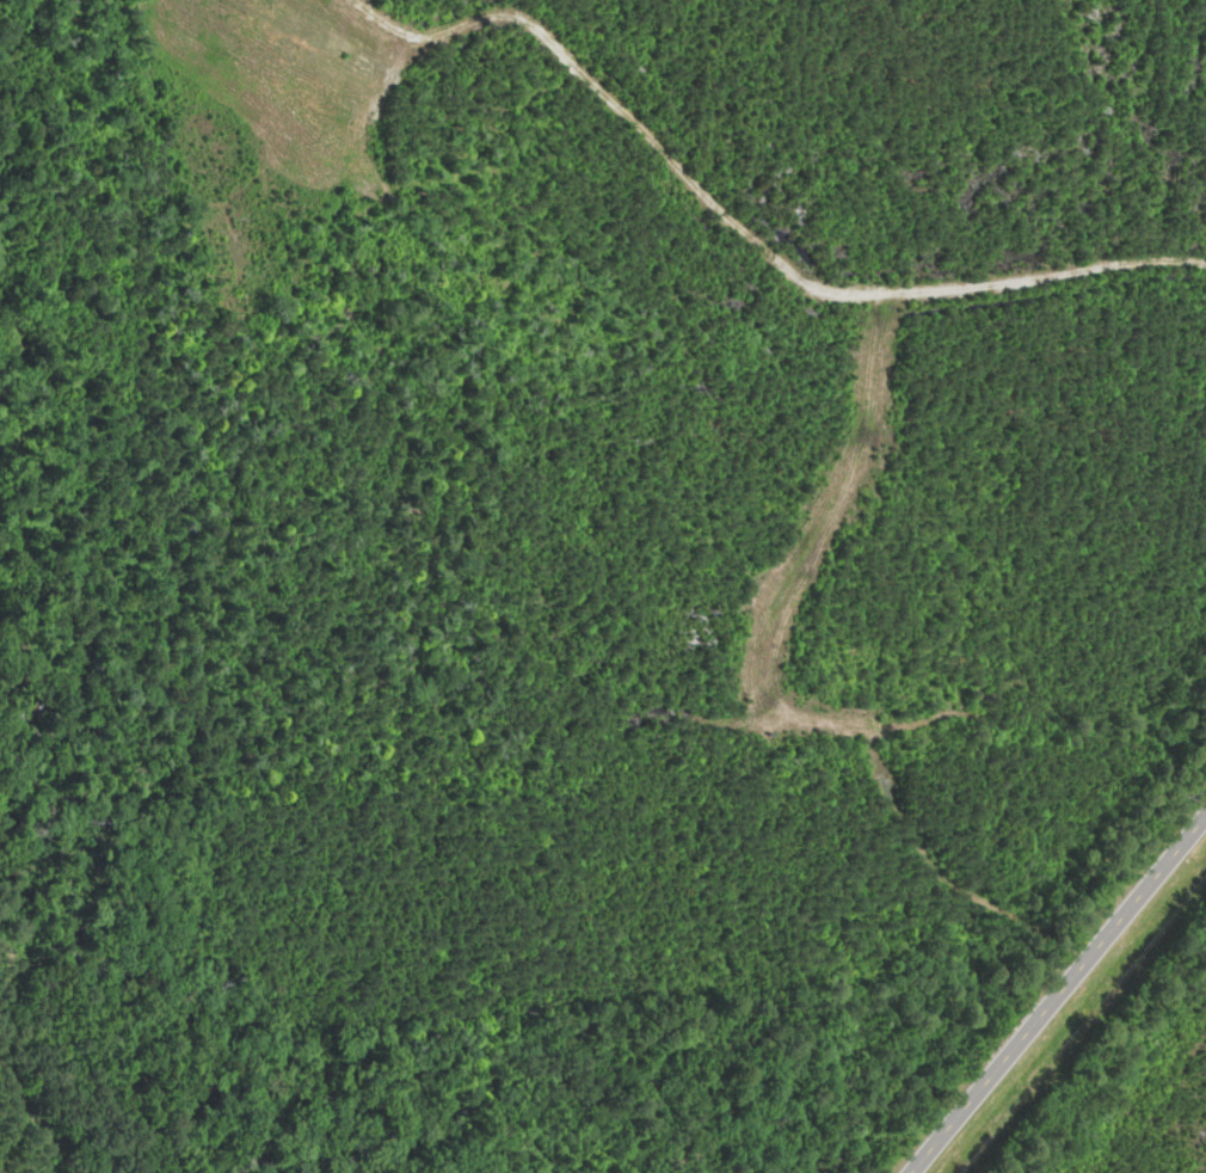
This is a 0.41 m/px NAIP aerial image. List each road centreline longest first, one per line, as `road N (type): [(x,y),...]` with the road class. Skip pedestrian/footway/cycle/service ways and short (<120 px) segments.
road 1 (trunk): [(910,1172),(1205,815)]

